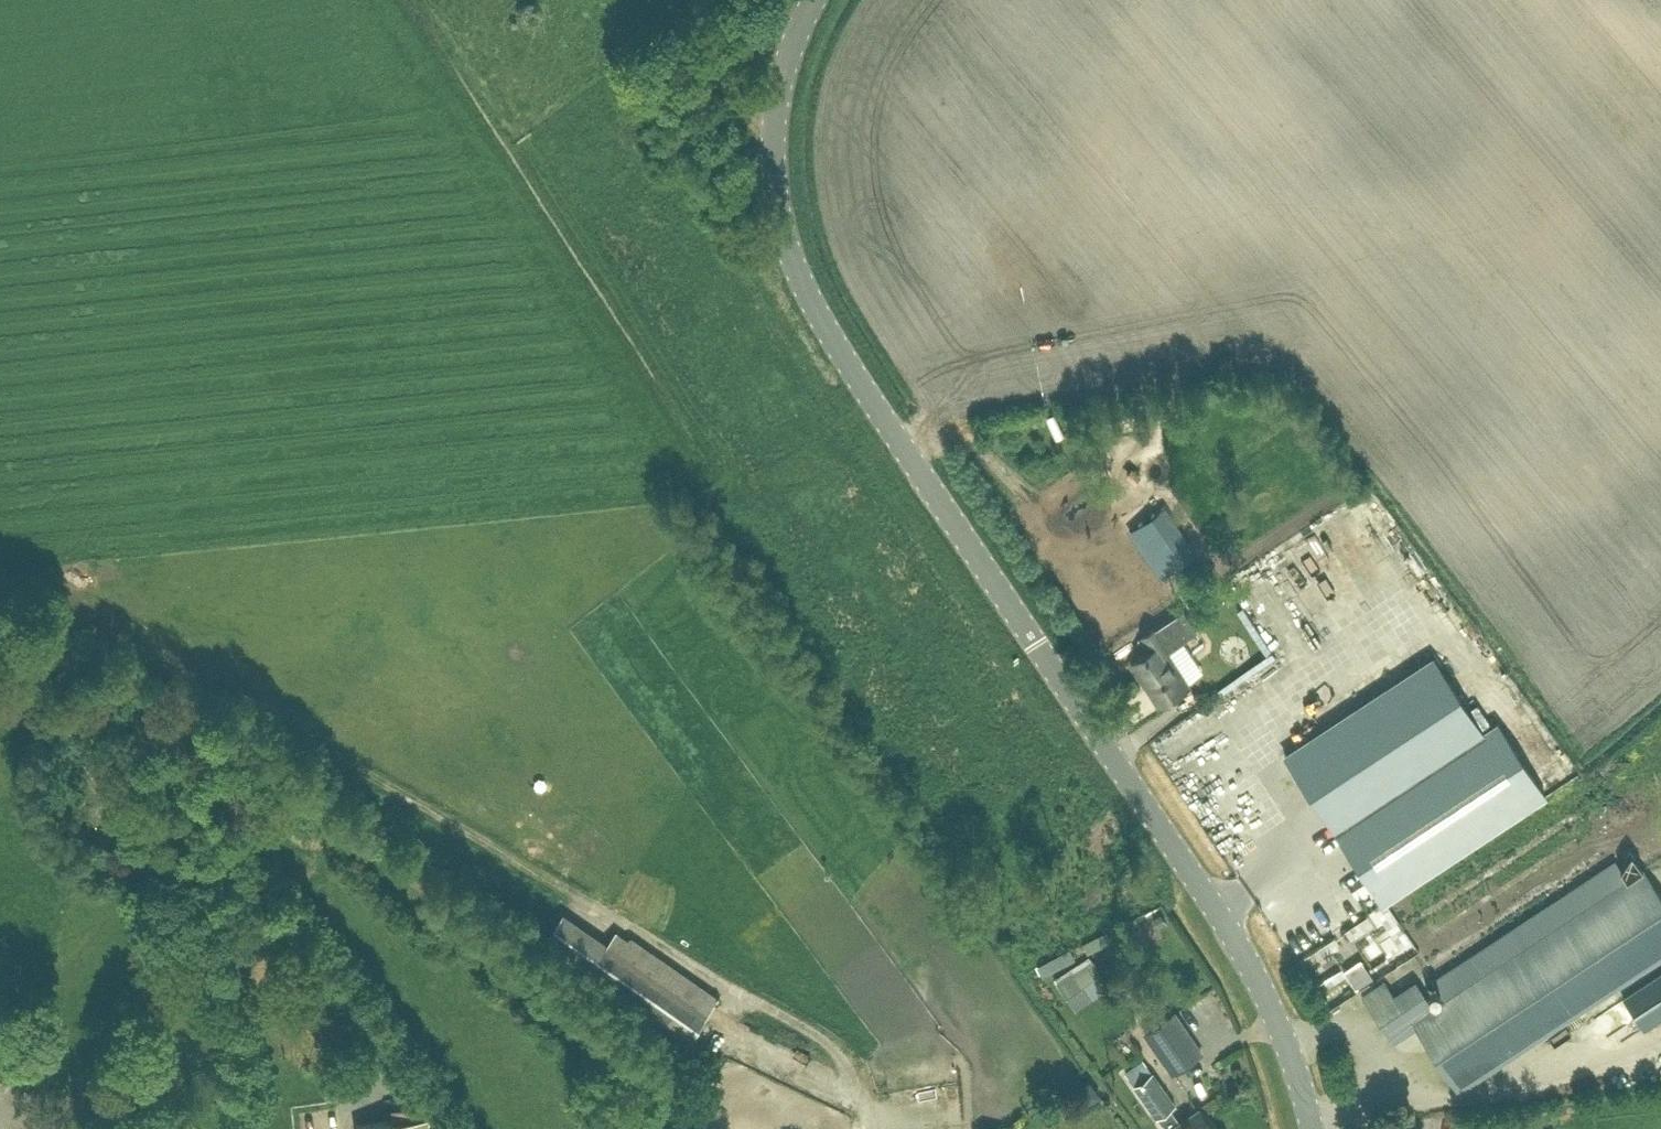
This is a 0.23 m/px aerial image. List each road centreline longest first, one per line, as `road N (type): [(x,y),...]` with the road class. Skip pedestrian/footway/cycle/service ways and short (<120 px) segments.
road 1 (unclassified): [(1314,1128),(1287,1039),(1240,945),(806,292),(786,238),(775,141),(800,31),(817,0)]
road 2 (track): [(868,1128),(861,1081),(812,1034),(109,626),(59,608),(0,607)]
road 3 (track): [(751,0),(728,61),(734,115),(777,168)]

